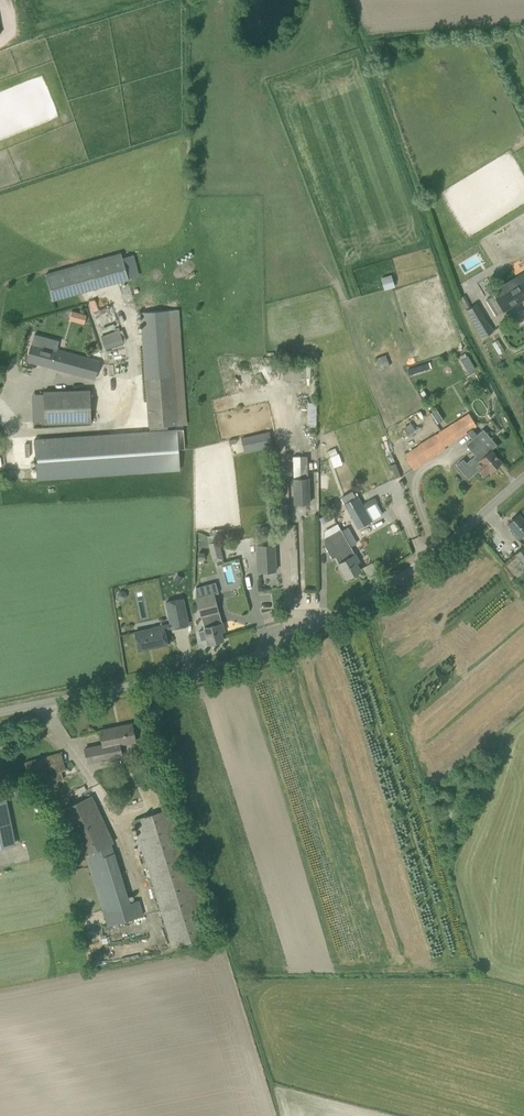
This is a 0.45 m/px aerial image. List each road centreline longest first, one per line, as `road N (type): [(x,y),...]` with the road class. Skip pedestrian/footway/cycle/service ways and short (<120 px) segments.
road 1 (unclassified): [(0,711),(270,645),(353,602),(523,477)]

